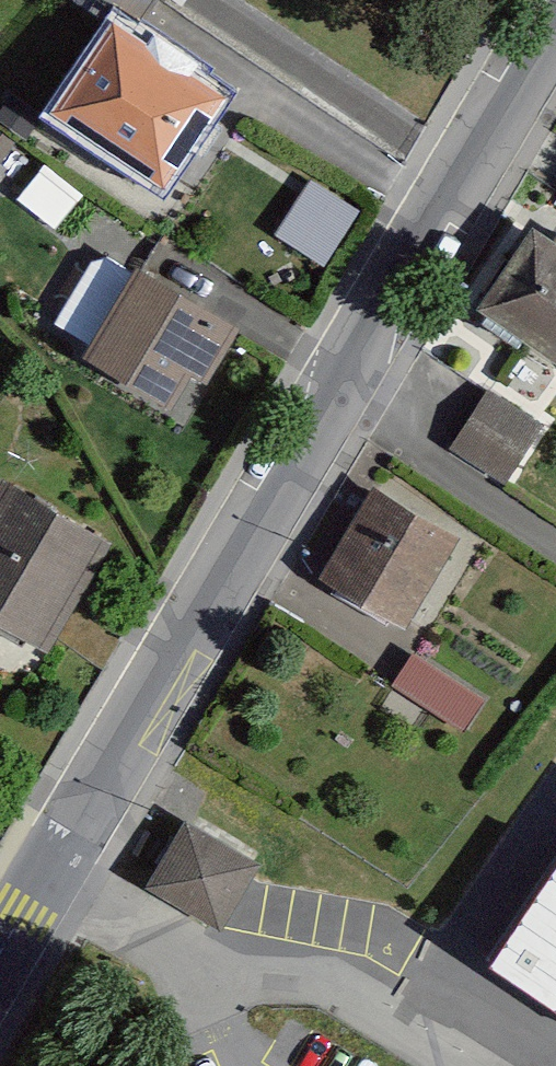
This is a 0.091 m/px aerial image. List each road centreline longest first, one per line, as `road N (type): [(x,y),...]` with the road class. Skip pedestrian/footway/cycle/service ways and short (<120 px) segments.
road 1 (residential): [(67,846),(555,14)]
road 2 (residential): [(67,846),(260,970),(337,977),(479,1065)]
road 3 (residential): [(0,956),(67,846)]

